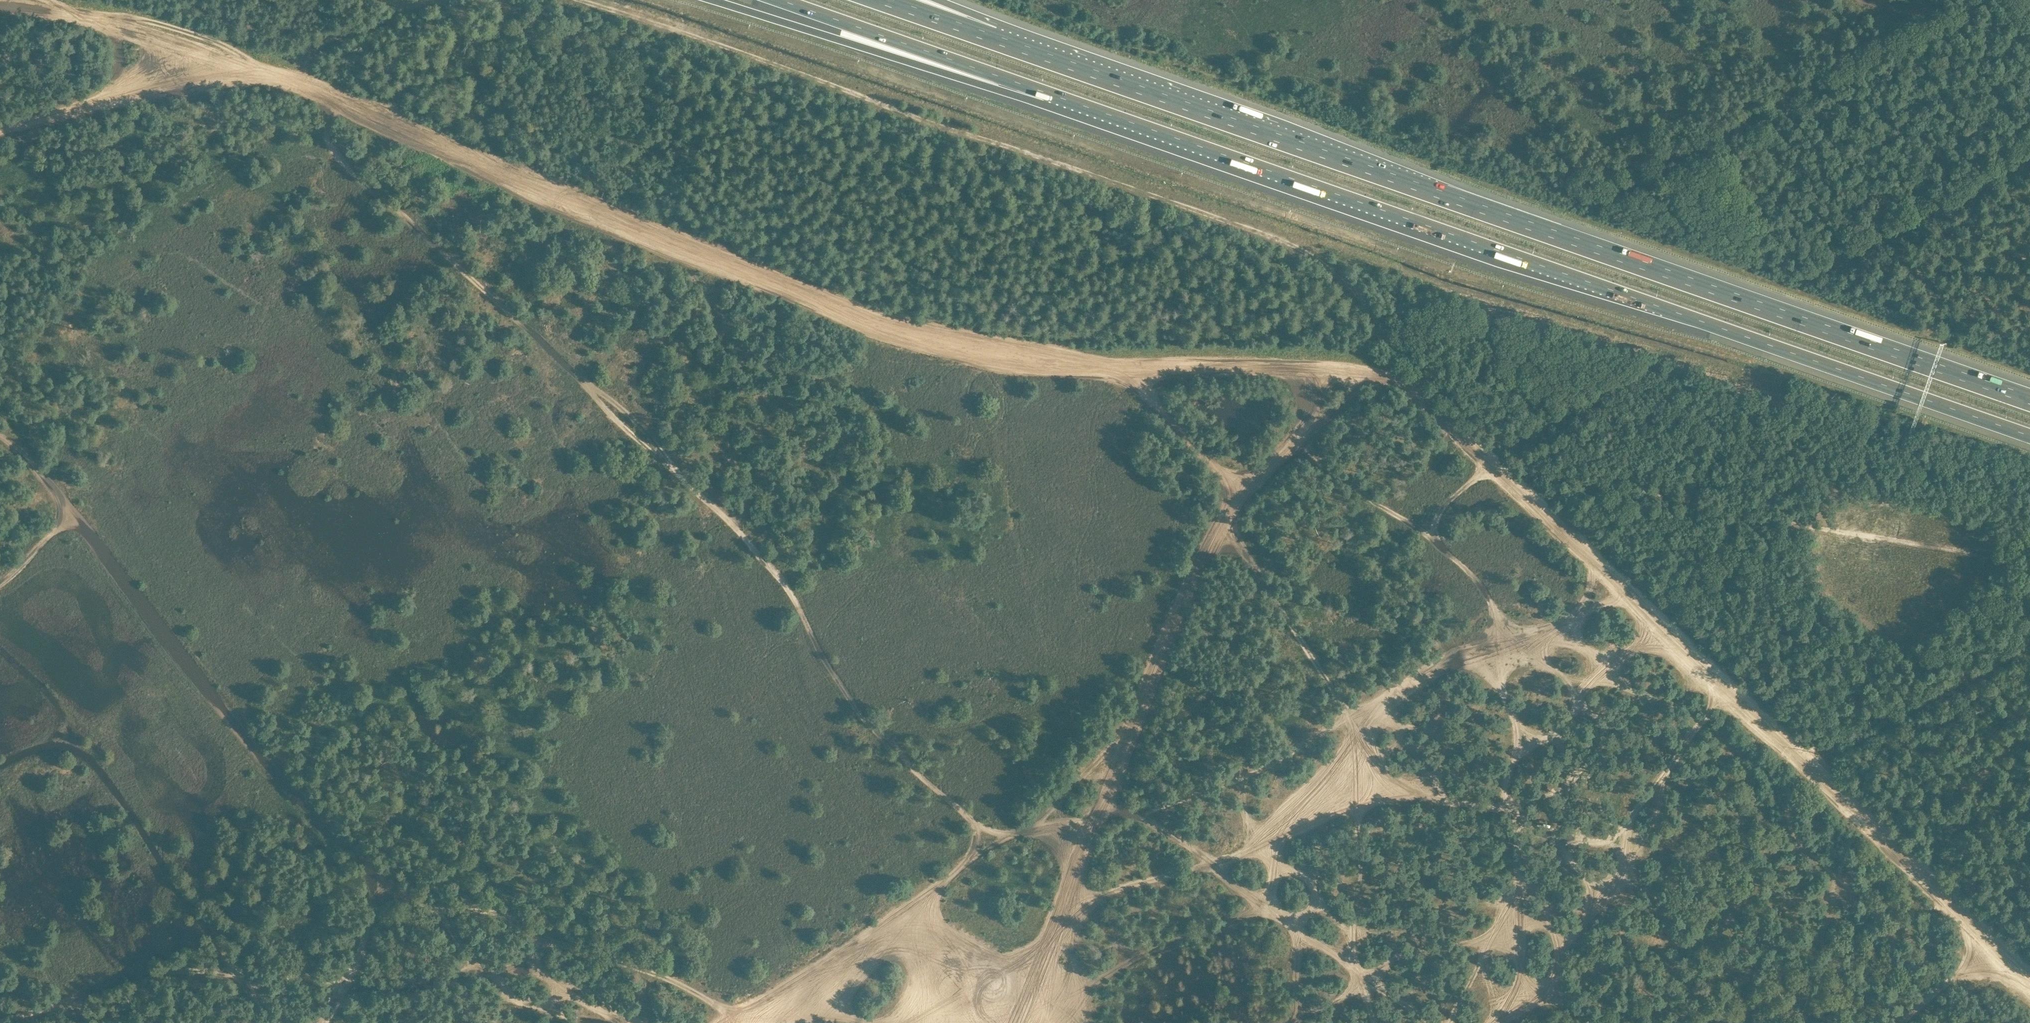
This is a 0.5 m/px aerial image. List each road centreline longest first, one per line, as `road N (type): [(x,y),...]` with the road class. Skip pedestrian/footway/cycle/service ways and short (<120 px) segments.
road 1 (track): [(2029,561),(1833,530),(1535,464),(1386,331),(1315,252),(599,0)]
road 2 (track): [(1369,711),(1238,780),(1140,812),(1005,835),(907,766),(896,744),(875,732),(789,592),(715,508),(335,152),(326,92)]
road 3 (track): [(1312,357),(1048,360),(945,343),(326,92),(42,0)]
road 4 (motorway): [(815,12),(2029,435)]
road 5 (motorway): [(2029,400),(1009,44)]
road 6 (track): [(2029,979),(1414,386),(1359,360),(1312,357)]
road 7 (track): [(1307,418),(1317,454),(1488,586),(1505,644),(1498,692),(1518,720),(1505,810),(1393,798),(1328,815),(1211,868),(1099,896),(1065,915)]
road 8 (track): [(0,439),(73,513),(275,776),(378,872),(618,1022)]
road 9 (track): [(1017,1022),(1065,915),(1093,819),(1228,506),(1307,418),(1312,357)]
road 10 (track): [(8,1022),(129,973),(200,972),(351,978),(599,1022)]
road 11 (track): [(1597,564),(1576,619),(1438,668),(1369,711),(1275,843)]
road 12 (track): [(0,768),(68,746),(96,766),(211,939),(283,1022)]
road 13 (track): [(1714,676),(1687,743),(1627,827),(1622,865),(1547,983),(1503,1022)]
road 14 (track): [(1106,786),(1264,909),(1432,1022)]
road 15 (track): [(1034,1022),(1023,1009),(1264,909),(1275,843)]
road 16 (track): [(780,1022),(805,989),(1005,835)]
road 17 (track): [(0,130),(122,90),(247,65)]
road 18 (track): [(327,1022),(366,952),(378,872)]
road 19 (motorway): [(1009,44),(885,0)]
road 20 (track): [(1033,829),(1126,739)]

